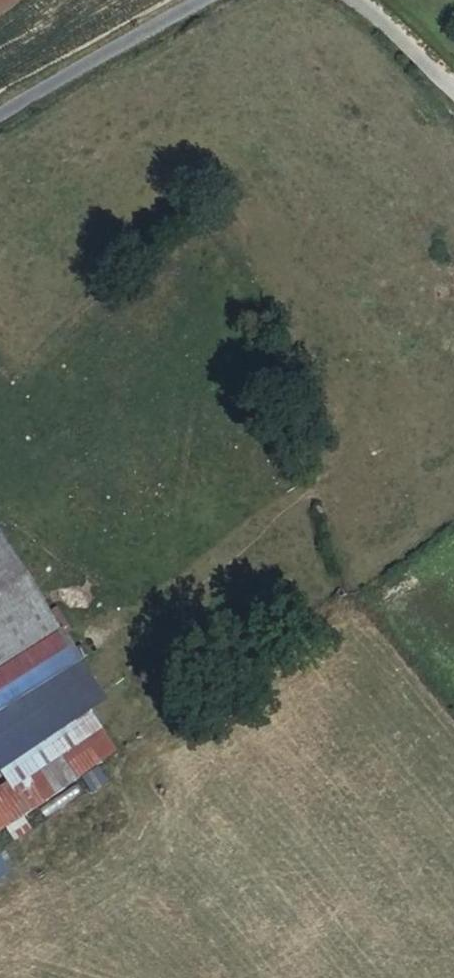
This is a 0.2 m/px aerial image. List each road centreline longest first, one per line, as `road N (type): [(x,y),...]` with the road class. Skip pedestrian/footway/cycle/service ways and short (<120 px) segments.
road 1 (residential): [(199,0),(0,110)]
road 2 (residential): [(453,99),(360,0)]

